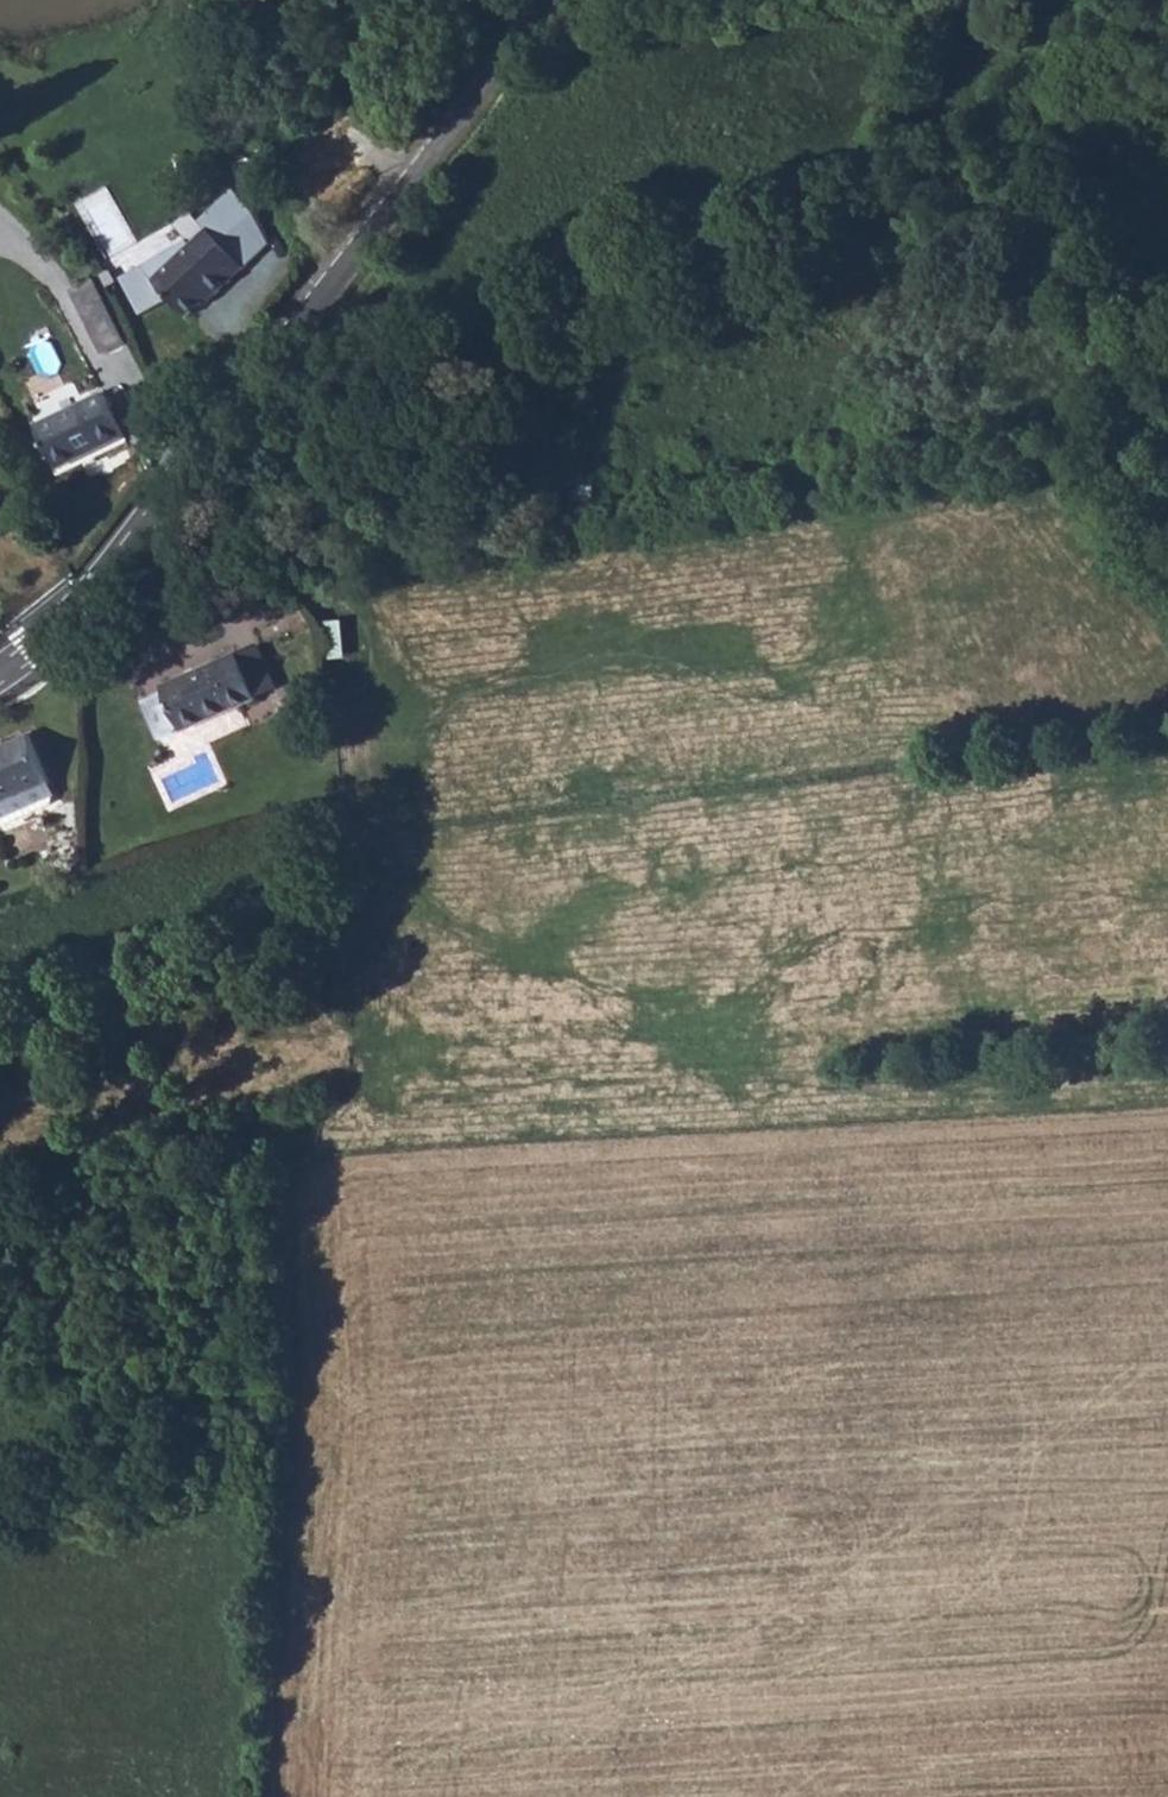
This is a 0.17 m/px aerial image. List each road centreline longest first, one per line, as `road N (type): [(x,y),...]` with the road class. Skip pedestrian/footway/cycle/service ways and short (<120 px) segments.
road 1 (unclassified): [(160,533),(548,0)]
road 2 (residential): [(0,675),(75,618),(160,533)]

